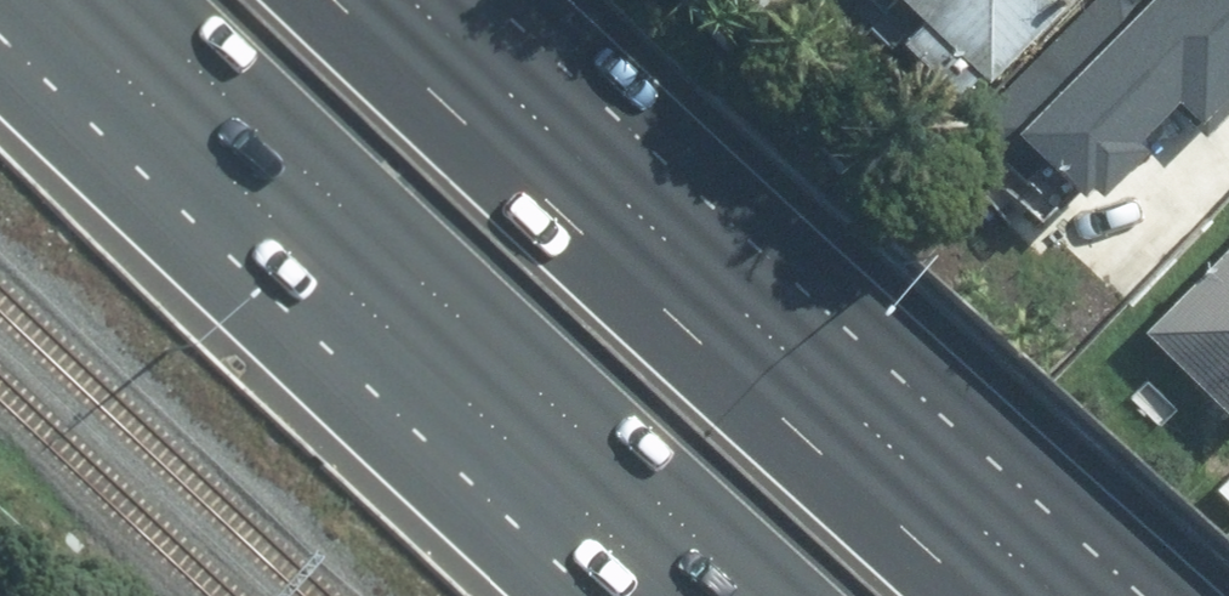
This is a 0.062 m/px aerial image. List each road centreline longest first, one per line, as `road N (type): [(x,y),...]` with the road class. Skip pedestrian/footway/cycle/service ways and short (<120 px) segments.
road 1 (motorway): [(340,0),(994,595)]
road 2 (motorway): [(762,595),(127,0)]

